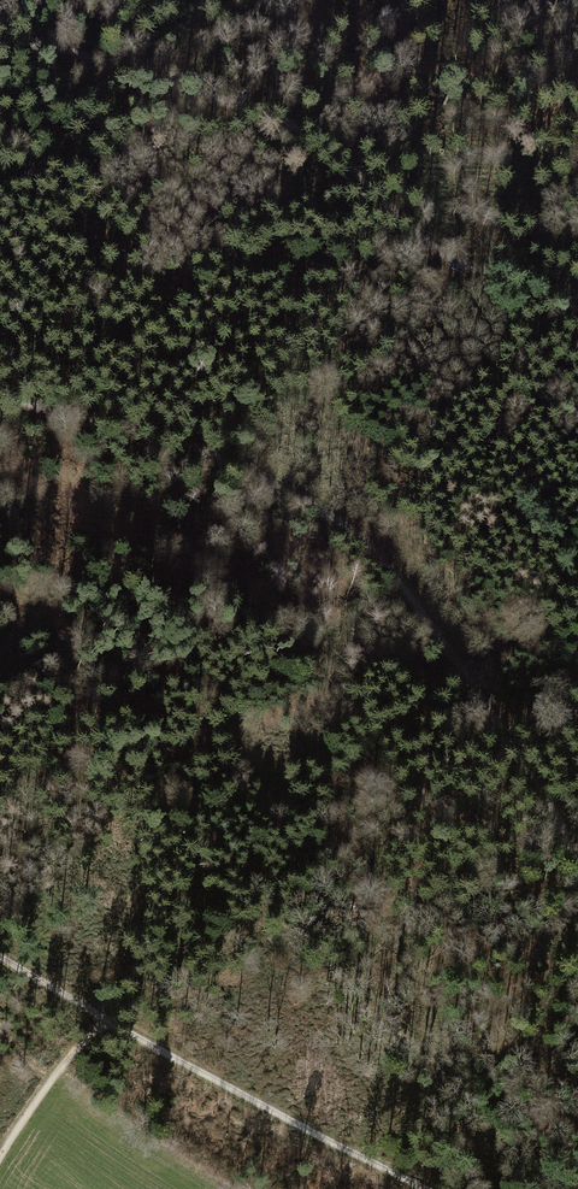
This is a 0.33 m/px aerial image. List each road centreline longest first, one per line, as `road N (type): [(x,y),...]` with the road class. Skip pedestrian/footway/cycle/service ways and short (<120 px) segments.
road 1 (track): [(0,398),(169,439),(342,524),(382,560),(487,708),(559,818),(577,866)]
road 2 (track): [(577,307),(429,247),(351,162),(272,119),(129,65),(0,40)]
road 3 (track): [(421,1188),(0,954)]
road 4 (track): [(429,247),(277,247),(213,273),(191,293),(171,374),(142,431)]
road 5 (track): [(459,259),(483,305),(560,382),(577,414)]
road 6 (track): [(29,45),(64,92),(67,120),(50,159),(31,177),(0,187)]
road 7 (track): [(0,1160),(107,1019)]

